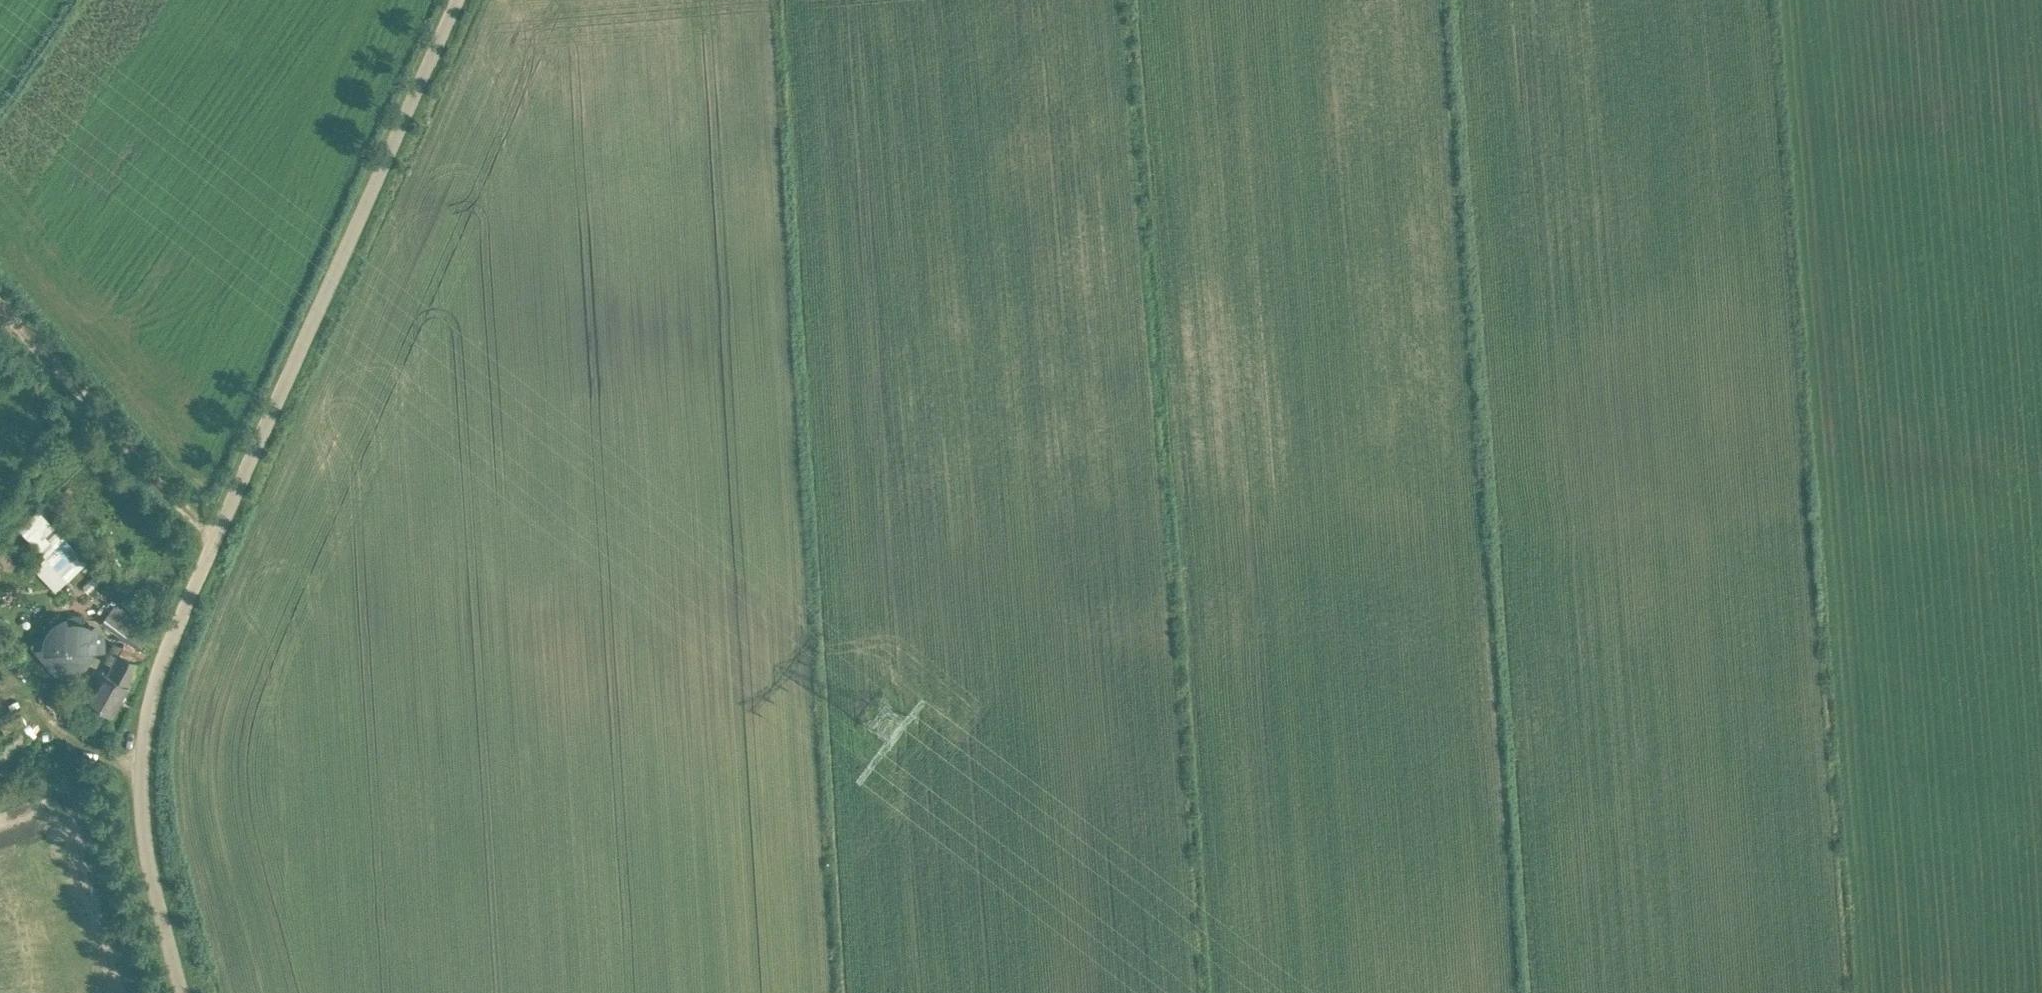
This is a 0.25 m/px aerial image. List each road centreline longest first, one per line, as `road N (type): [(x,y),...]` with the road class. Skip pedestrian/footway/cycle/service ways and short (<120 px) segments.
road 1 (unclassified): [(183,992),(140,802),(159,672),(338,251),(458,0)]
road 2 (track): [(223,536),(0,282)]

